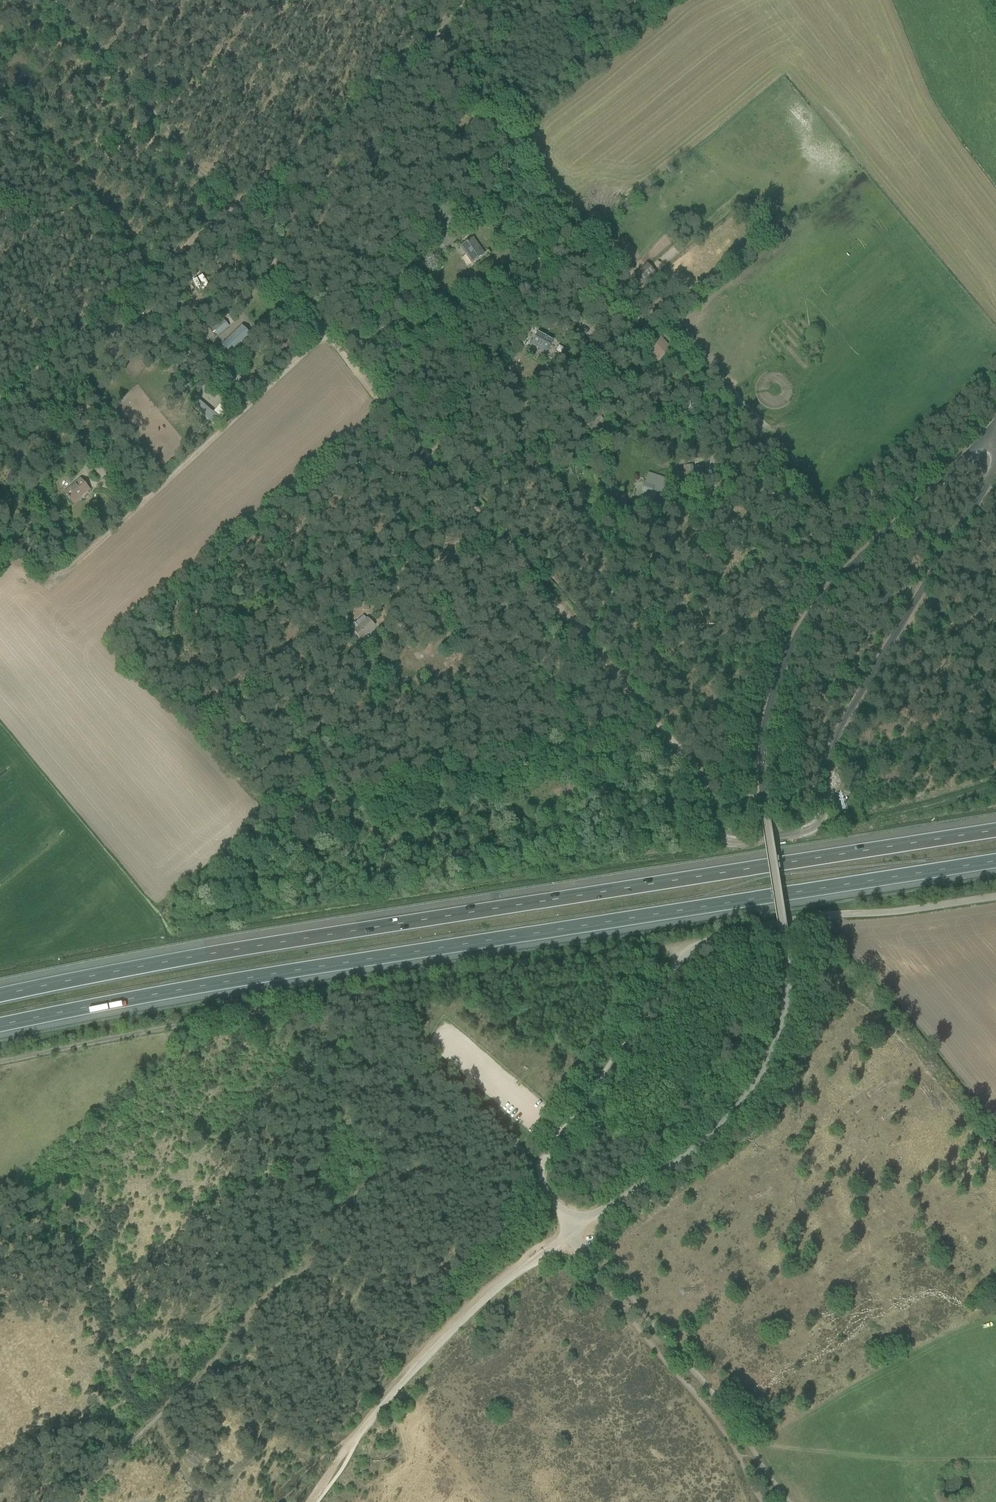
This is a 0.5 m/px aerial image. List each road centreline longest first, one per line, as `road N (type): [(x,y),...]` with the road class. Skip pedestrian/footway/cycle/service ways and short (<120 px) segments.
road 1 (motorway): [(995,830),(199,956),(0,996)]
road 2 (motorway): [(0,1025),(252,977),(995,861)]
road 3 (unclassified): [(571,1231),(696,1146),(760,1074),(777,1034),(787,968),(762,776),(779,677),(827,589),(976,445),(995,438)]
road 4 (track): [(703,779),(231,213)]
road 5 (unclassified): [(571,1231),(542,1184),(542,1162),(694,947),(768,924),(995,897)]
road 6 (track): [(519,1148),(468,1178),(406,1176),(359,1187),(317,1237),(304,1268),(264,1297),(221,1355),(77,1501)]
road 7 (unclassified): [(703,779),(710,825),(724,840),(817,826),(844,717),(989,479),(995,438)]
road 8 (track): [(694,947),(245,1014)]
road 9 (track): [(328,331),(68,570),(48,575),(0,520)]
road 10 (track): [(789,1501),(721,1403),(571,1231)]
road 11 (track): [(478,0),(231,213)]
road 12 (track): [(231,213),(0,401)]
road 13 (unclassified): [(571,1231),(420,1362),(363,1427)]
road 14 (track): [(53,0),(231,213)]
road 15 (track): [(0,1063),(245,1014)]

